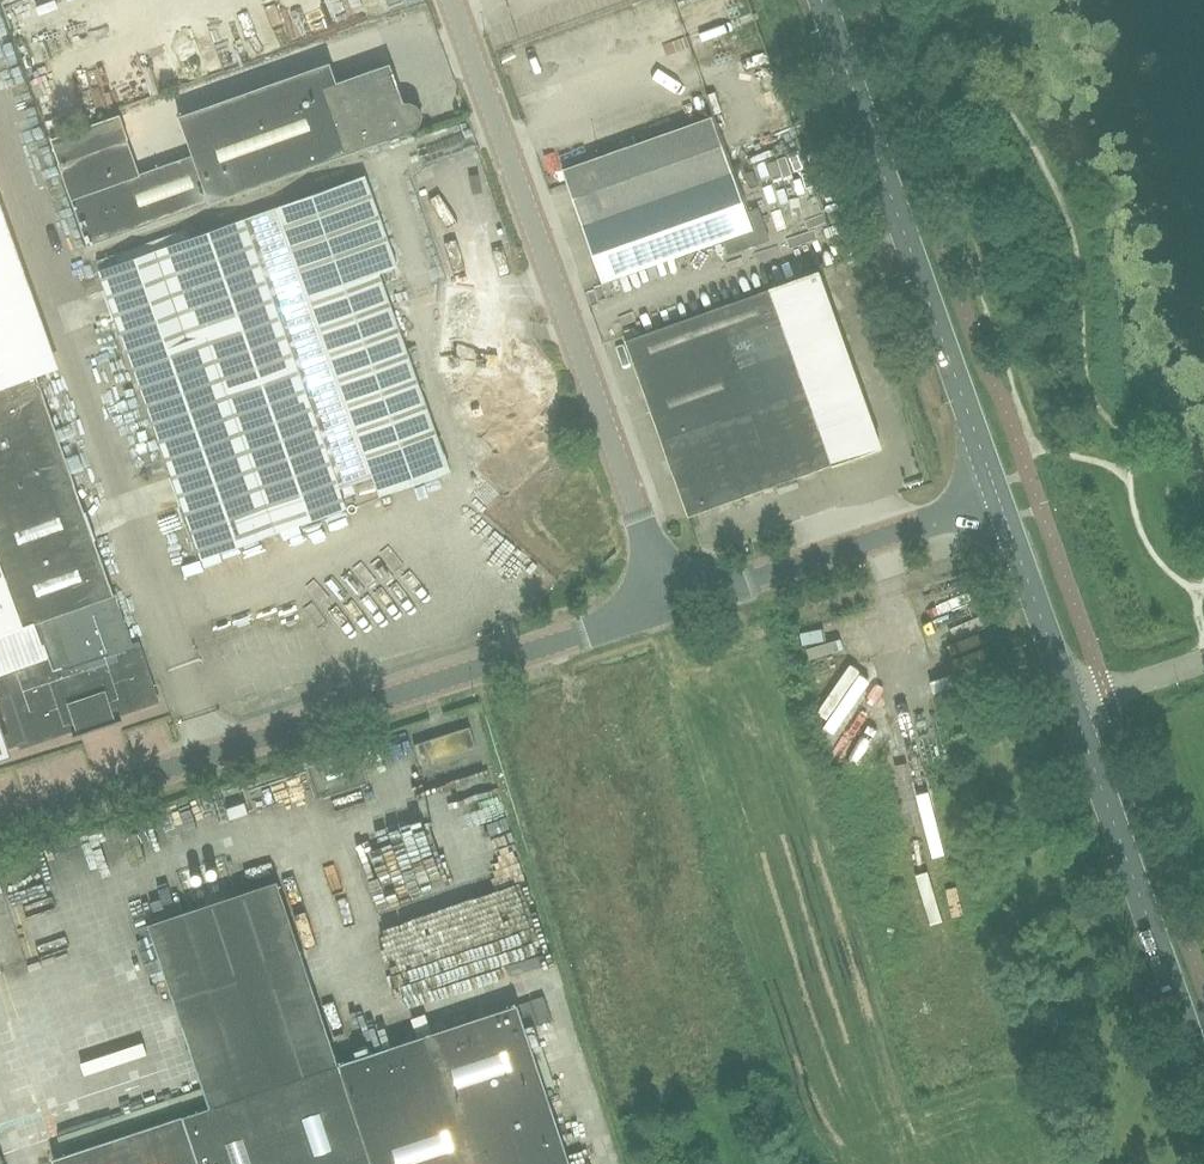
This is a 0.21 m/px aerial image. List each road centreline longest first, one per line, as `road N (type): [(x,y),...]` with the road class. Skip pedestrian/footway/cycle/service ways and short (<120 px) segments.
road 1 (unclassified): [(0,825),(671,605)]
road 2 (unclassified): [(671,605),(451,0)]
road 3 (secondary): [(999,498),(822,0)]
road 4 (secondary): [(1203,1075),(1072,707)]
road 5 (unclassified): [(671,605),(999,498)]
road 6 (secondary): [(1072,707),(999,498)]
road 7 (residential): [(1203,661),(1072,707)]

